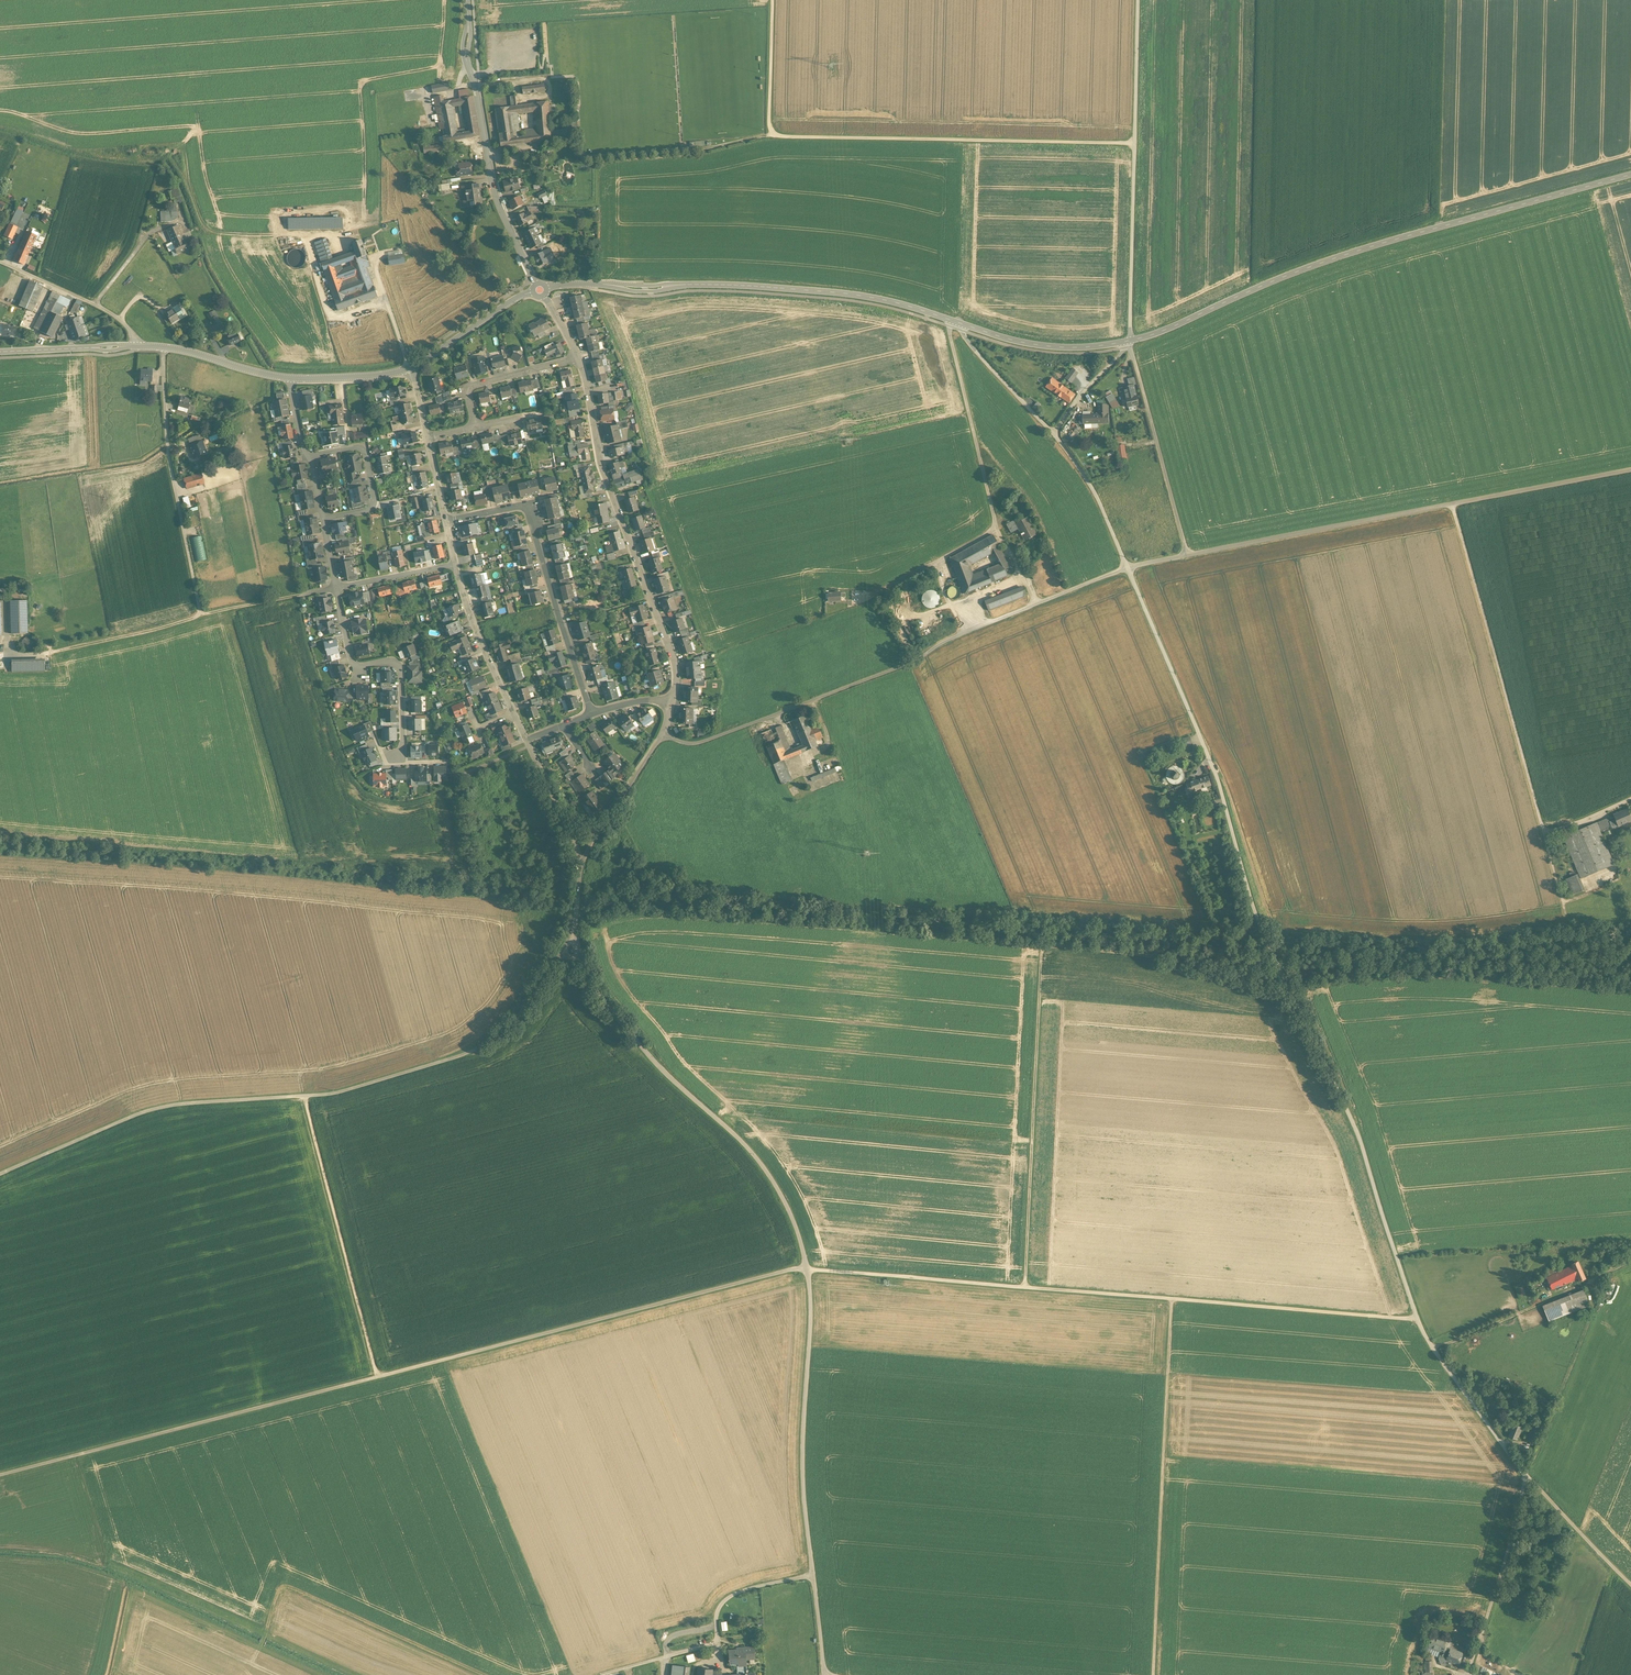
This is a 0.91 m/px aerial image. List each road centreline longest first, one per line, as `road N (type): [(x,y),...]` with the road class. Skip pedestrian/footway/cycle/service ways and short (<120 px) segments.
road 1 (unclassified): [(1128,567),(1220,783),(1263,933),(1353,1114),(1417,1320),(1525,1477)]
road 2 (unclassified): [(824,1674),(803,1481),(806,1268),(767,1173),(625,1031),(597,991),(575,921),(582,864)]
road 3 (track): [(0,1475),(806,1268)]
road 4 (track): [(0,1174),(163,1108),(337,1094),(478,1051),(517,1022),(557,962),(581,960)]
road 5 (track): [(1417,1320),(806,1268)]
road 6 (tertiary): [(1129,341),(1334,258),(1630,175)]
road 7 (unclassified): [(1630,470),(1128,567)]
road 8 (track): [(772,0),(769,136),(1135,143)]
road 9 (unclassified): [(1128,567),(710,739),(685,743),(663,733)]
road 10 (track): [(1287,987),(1140,954),(880,931),(850,903)]
road 11 (tertiary): [(546,288),(831,292),(948,320)]
road 12 (track): [(1174,1301),(1154,1674)]
road 13 (residential): [(672,701),(673,656),(600,465),(579,358)]
road 14 (track): [(1548,837),(1455,502)]
road 15 (track): [(1130,347),(1138,0)]
road 16 (track): [(1042,944),(1026,1289)]
road 17 (residential): [(593,714),(527,504),(446,521)]
road 18 (track): [(304,595),(13,660)]
road 19 (track): [(380,1378),(307,1097)]
road 20 (residential): [(403,760),(399,664),(356,672),(336,589)]
road 21 (track): [(1187,554),(1130,347)]
road 22 (track): [(1593,1281),(1592,1314),(1525,1477)]
road 23 (track): [(1468,1674),(1525,1477)]
road 24 (residential): [(456,564),(529,740)]
road 25 (track): [(814,1576),(724,1598),(720,1640),(671,1651)]
road 26 (tertiary): [(948,320),(1038,345),(1129,341)]
road 27 (residential): [(310,456),(354,447),(367,454),(375,506),(324,520)]
road 28 (unclassified): [(0,262),(107,311),(139,346)]
road 29 (unclassified): [(948,320),(1055,434)]
road 30 (tertiary): [(139,346),(289,378)]
road 31 (unclassified): [(502,214),(469,65)]
road 32 (unclassified): [(1055,434),(1091,484),(1128,567)]
road 33 (residential): [(475,428),(470,390),(579,358)]
road 34 (unclassified): [(1630,1586),(1525,1477)]
road 35 (track): [(1630,923),(1570,923),(1548,837)]
road 36 (tertiary): [(409,368),(533,292)]
road 37 (tertiary): [(0,352),(139,346)]
road 38 (residential): [(456,564),(336,589)]
road 39 (tertiary): [(289,378),(409,368)]

